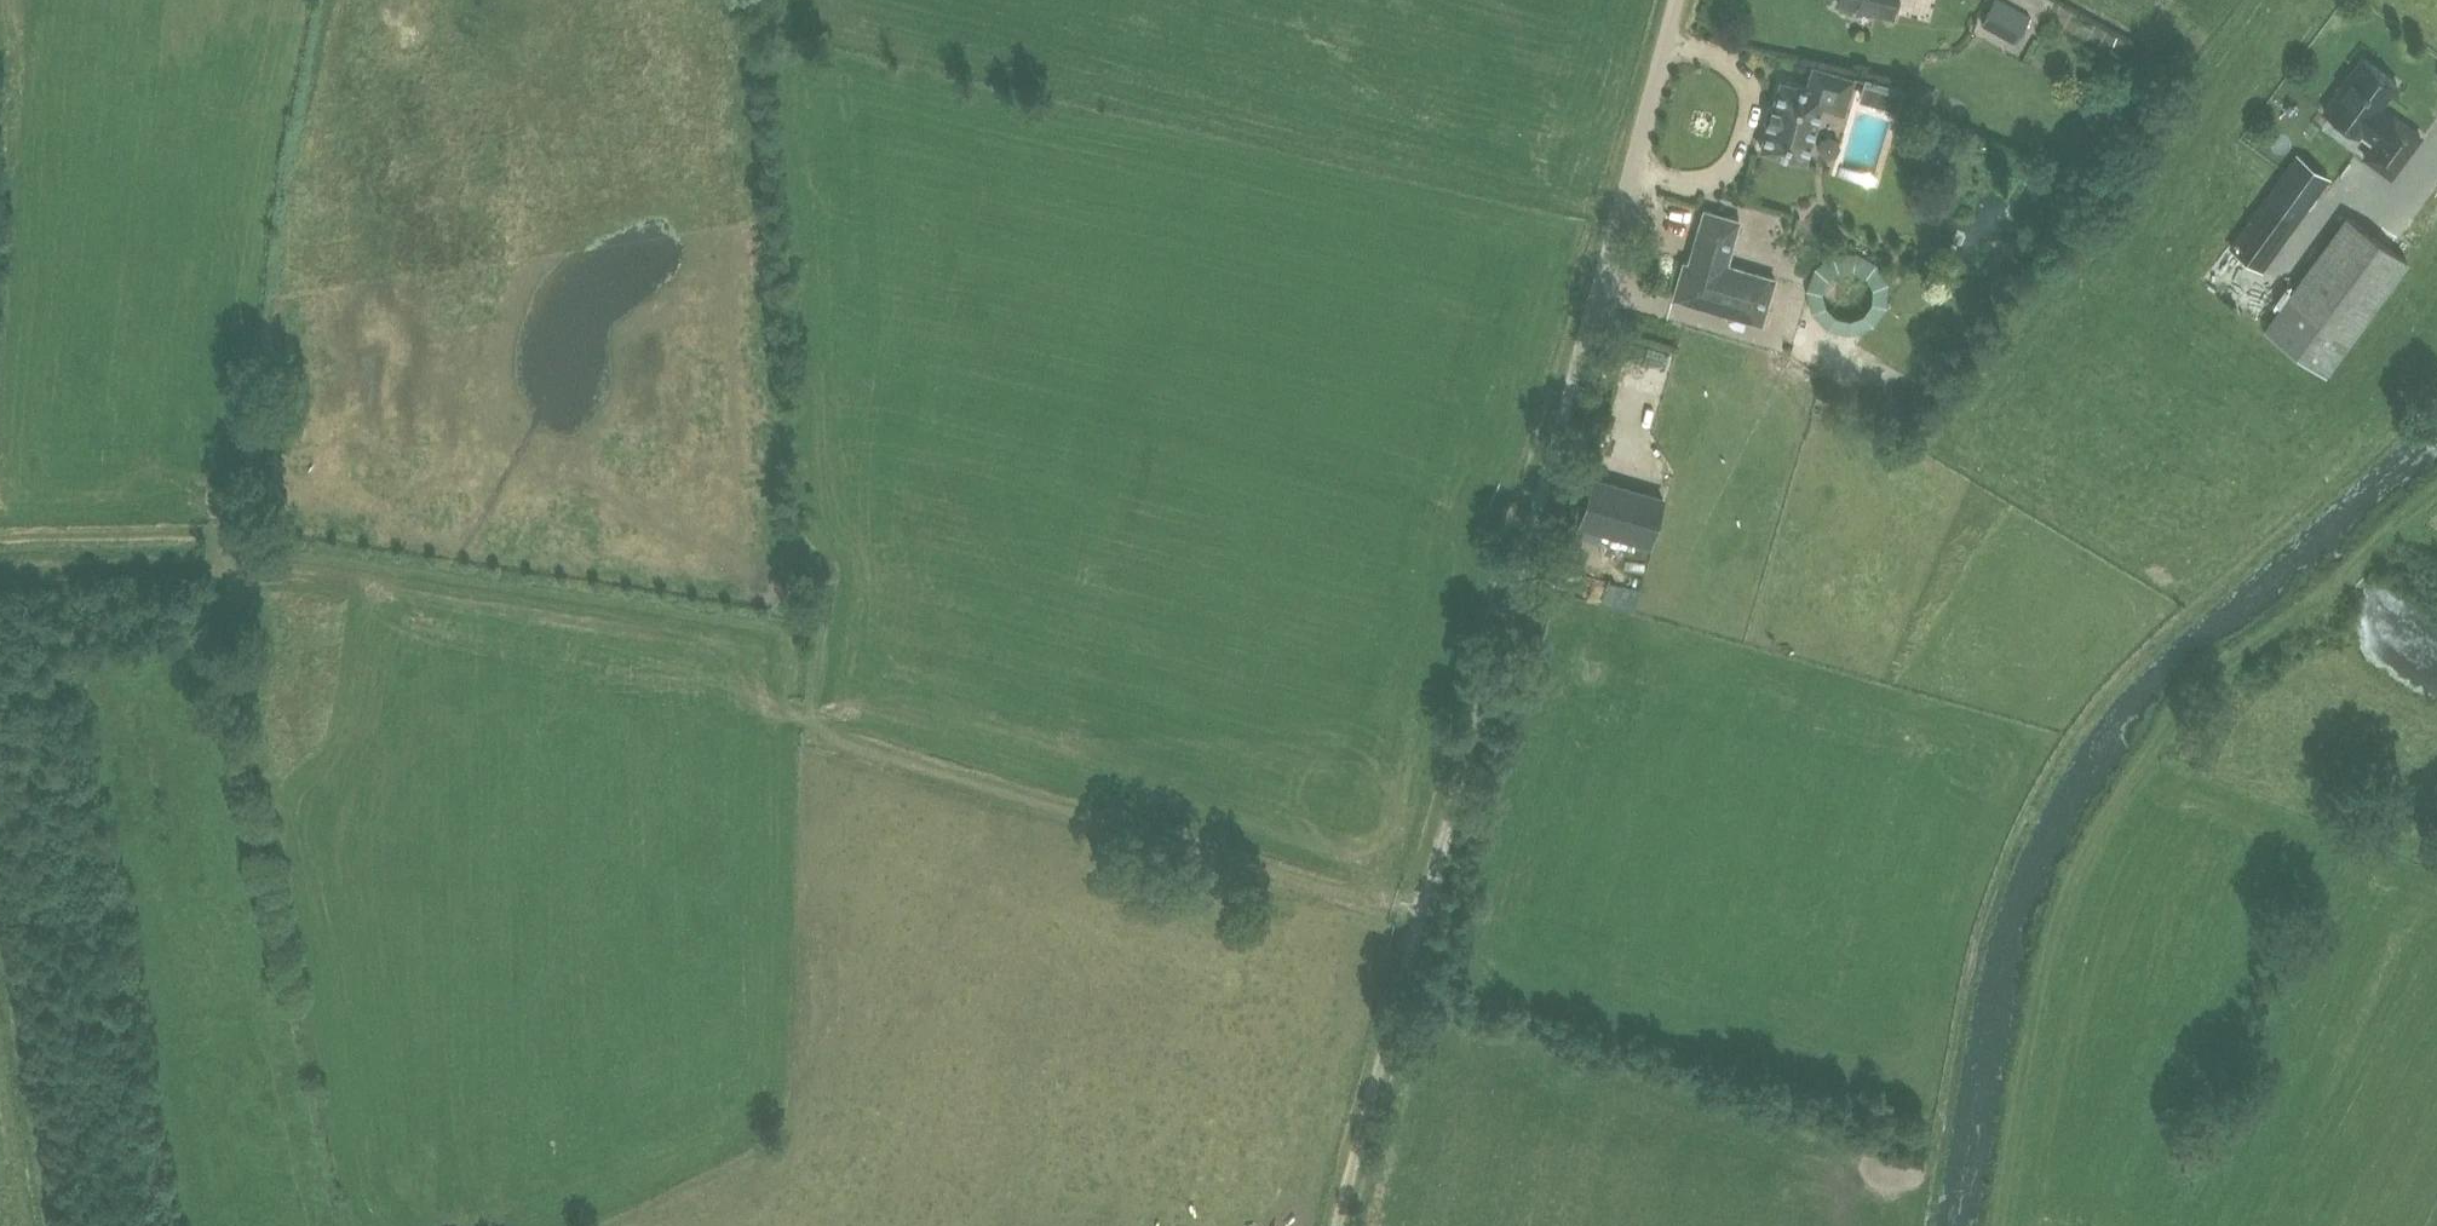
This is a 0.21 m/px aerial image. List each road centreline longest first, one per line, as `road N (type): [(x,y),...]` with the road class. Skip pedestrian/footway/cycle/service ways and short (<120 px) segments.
road 1 (track): [(1341,1225),(1691,0)]

